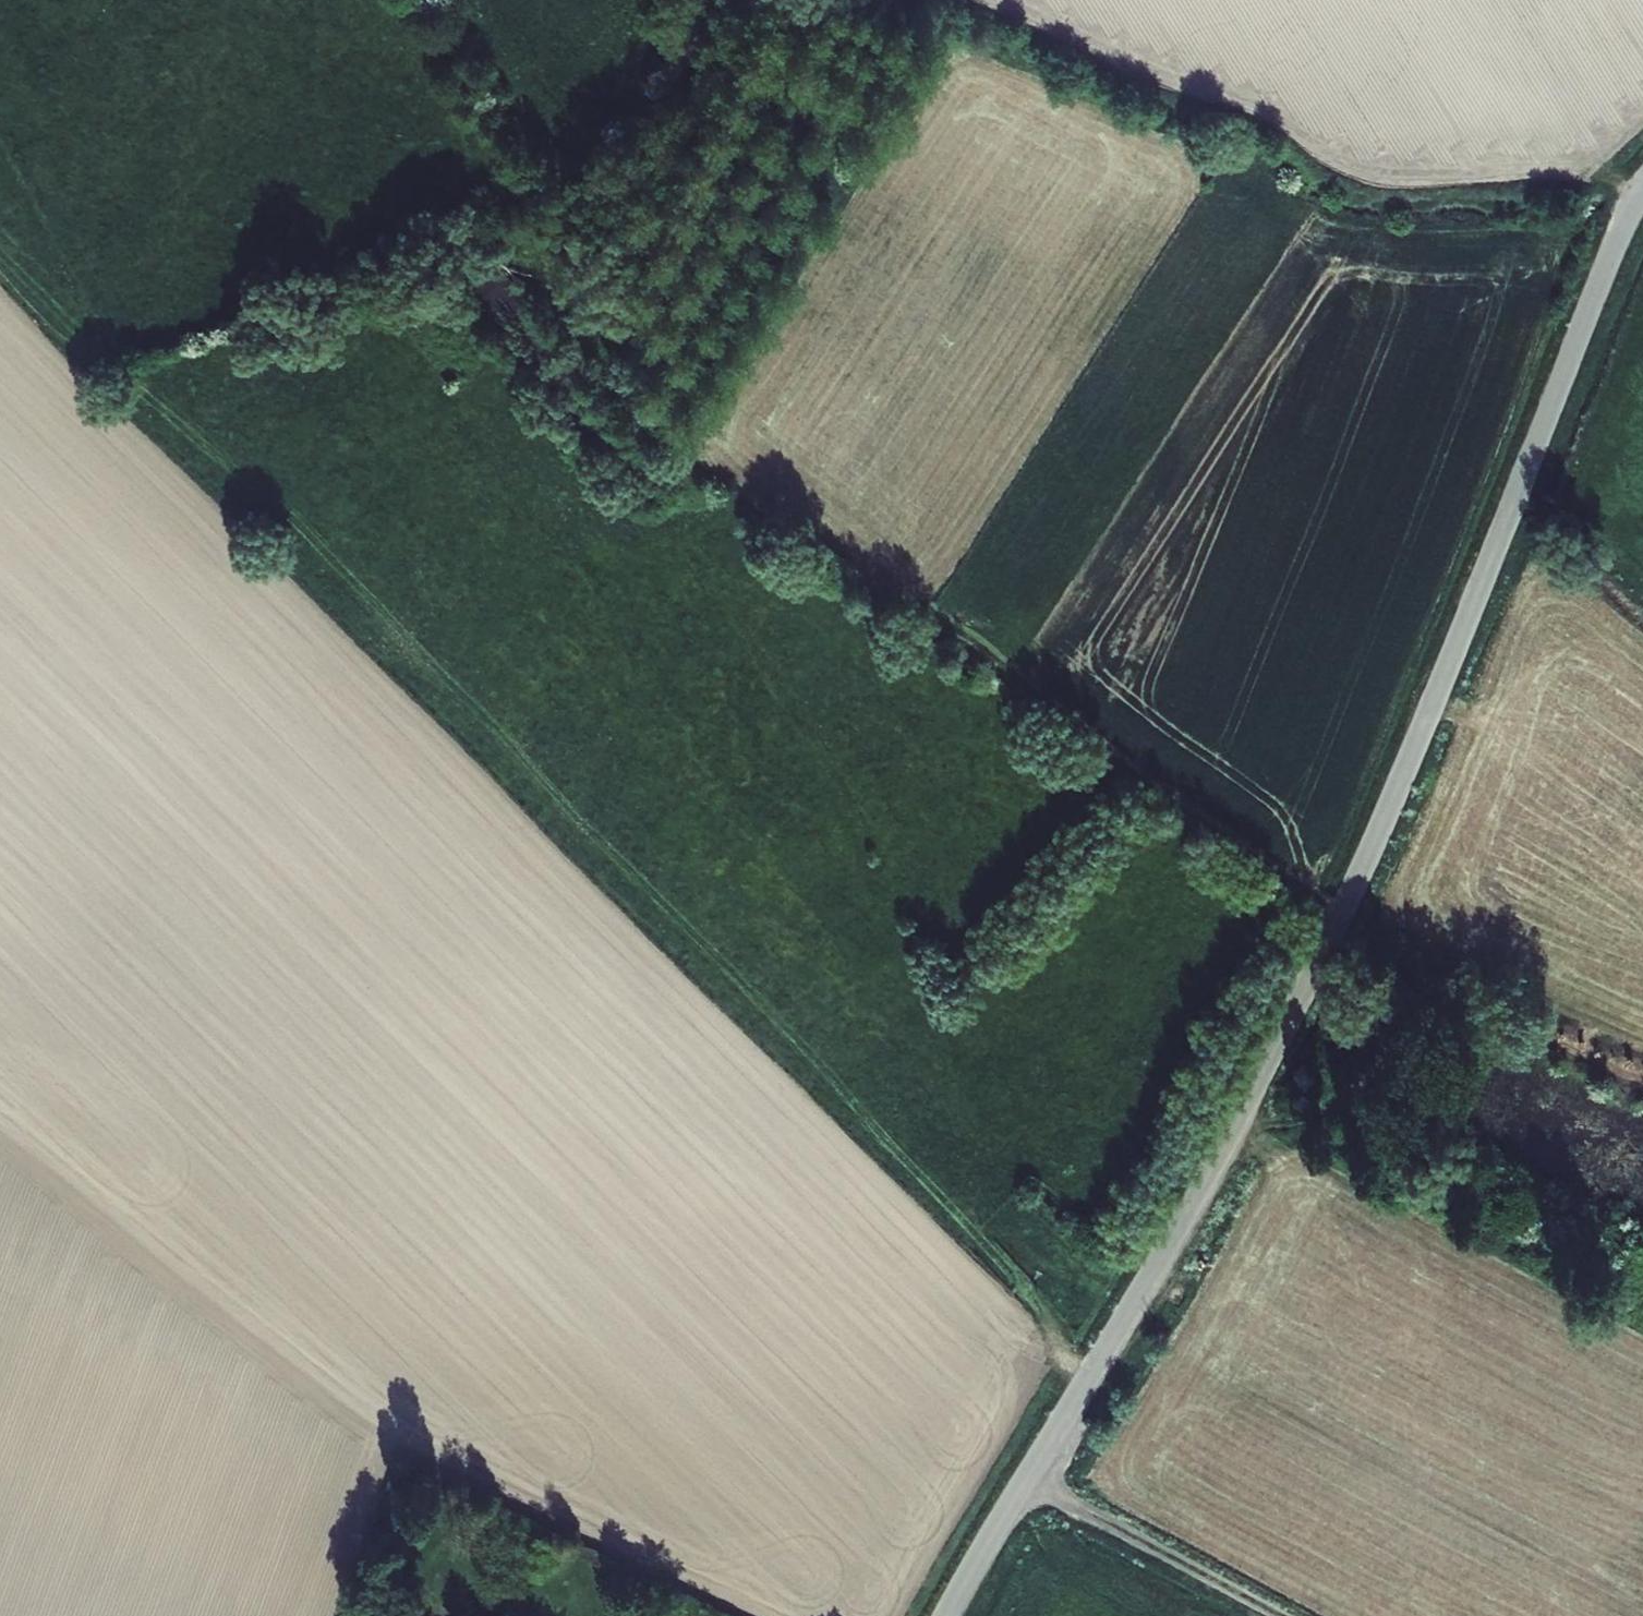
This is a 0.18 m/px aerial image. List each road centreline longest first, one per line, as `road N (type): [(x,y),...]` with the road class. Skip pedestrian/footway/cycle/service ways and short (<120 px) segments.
road 1 (residential): [(945,1615),(1173,1234),(1308,980),(1405,766),(1625,222)]
road 2 (track): [(1023,1482),(1278,1615)]

